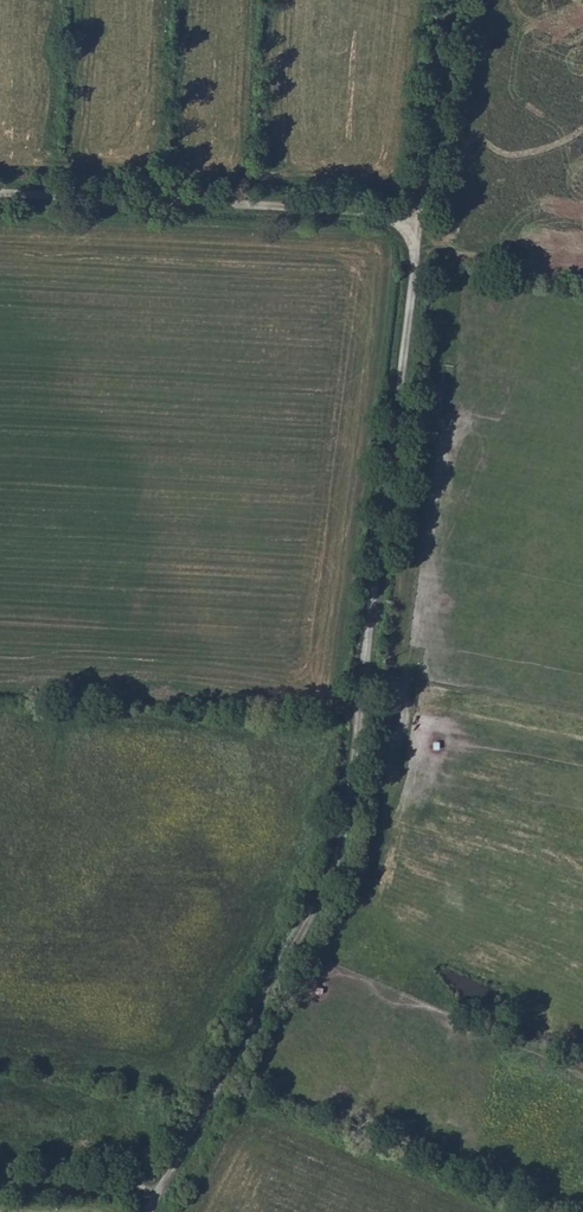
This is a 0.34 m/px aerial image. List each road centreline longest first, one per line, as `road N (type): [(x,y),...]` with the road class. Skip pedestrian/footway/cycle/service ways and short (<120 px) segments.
road 1 (track): [(149,1211),(339,856),(456,0)]
road 2 (track): [(0,196),(425,216)]
road 3 (track): [(161,1190),(0,1184)]

